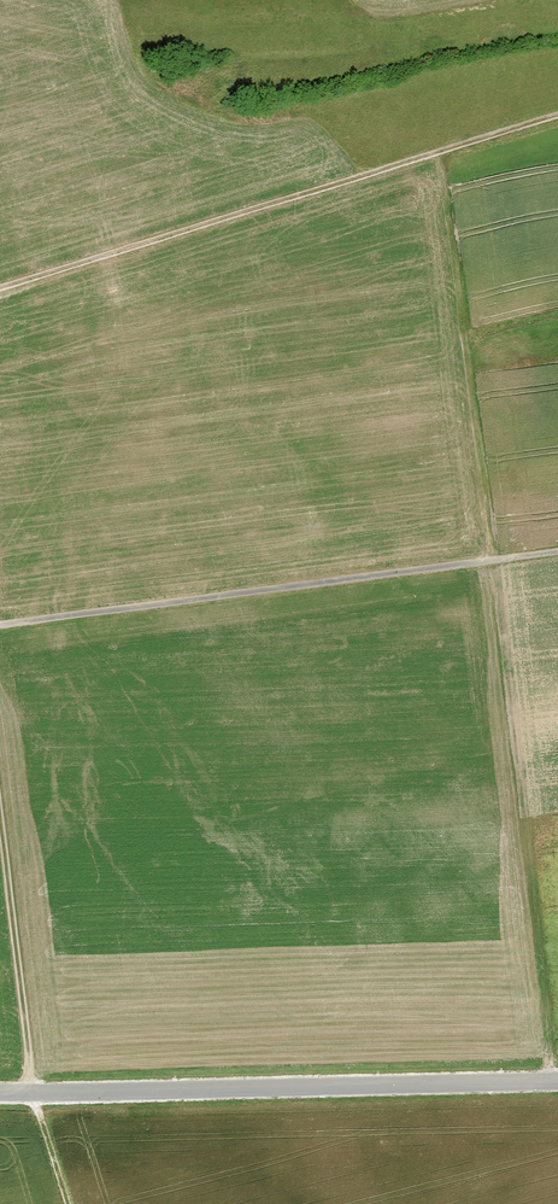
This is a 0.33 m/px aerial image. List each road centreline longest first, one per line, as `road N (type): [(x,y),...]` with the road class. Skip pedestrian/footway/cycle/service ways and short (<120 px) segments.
road 1 (track): [(552,1080),(440,151)]
road 2 (track): [(557,114),(0,286)]
road 3 (track): [(557,551),(0,625)]
road 4 (tertiary): [(0,1090),(557,1080)]
road 5 (track): [(29,1092),(0,821)]

